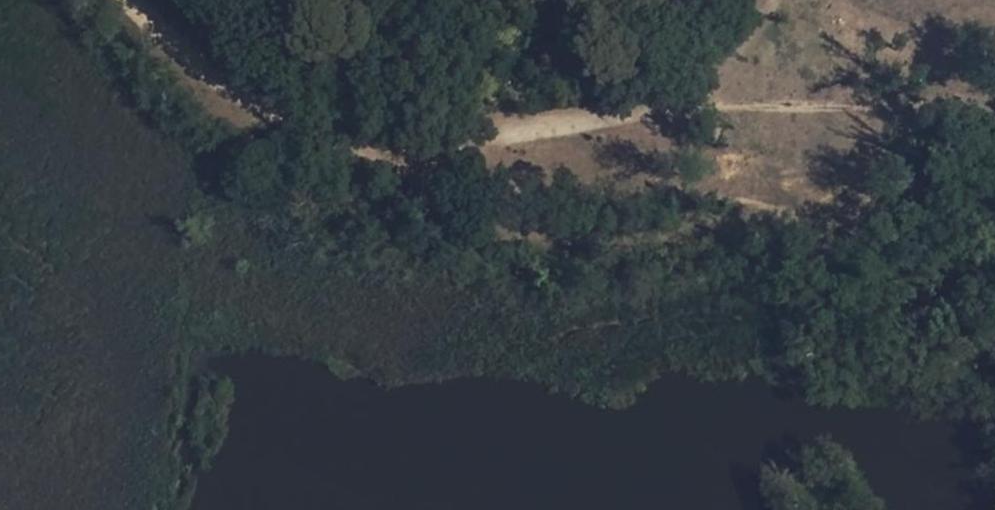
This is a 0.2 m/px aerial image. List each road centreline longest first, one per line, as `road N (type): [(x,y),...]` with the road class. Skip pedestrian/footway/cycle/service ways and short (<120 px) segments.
road 1 (track): [(148,0),(356,126),(555,128),(712,102),(772,0)]

